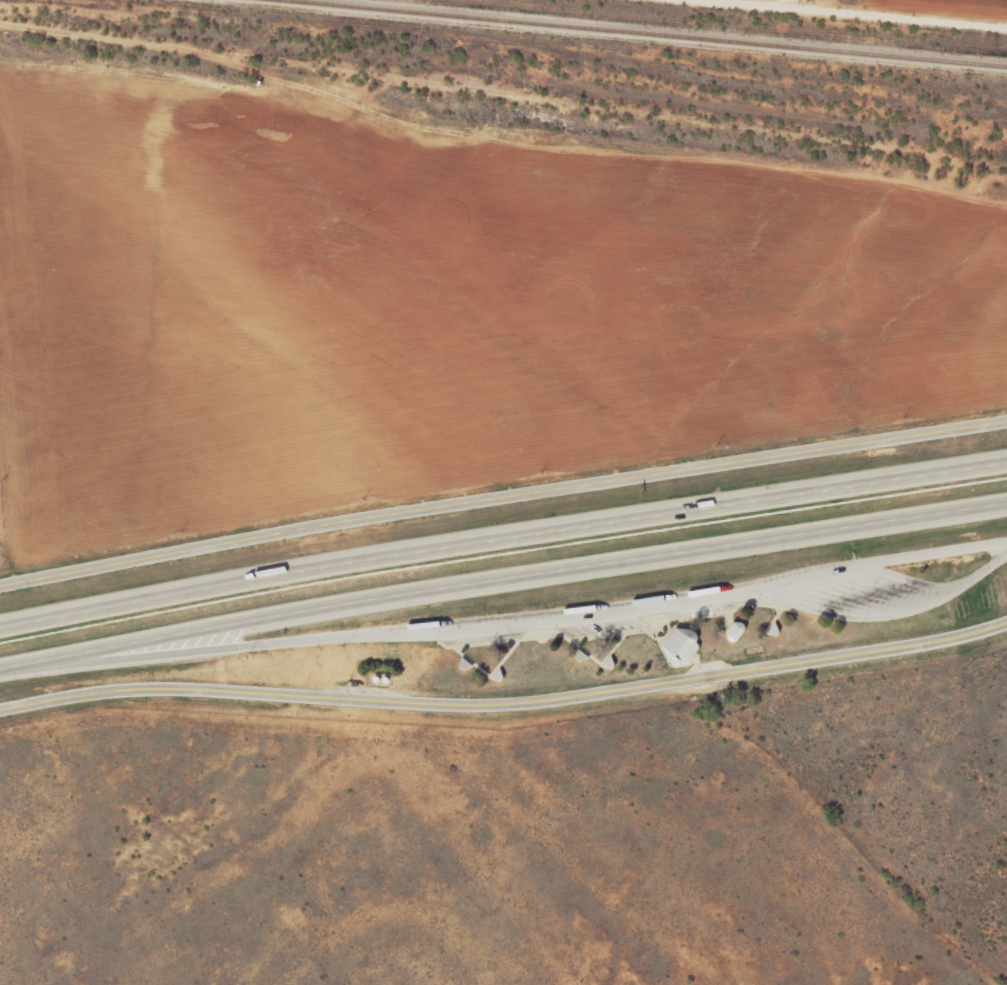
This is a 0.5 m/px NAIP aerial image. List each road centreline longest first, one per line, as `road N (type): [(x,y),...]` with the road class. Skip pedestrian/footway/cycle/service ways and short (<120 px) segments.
road 1 (tertiary): [(0,600),(1006,419)]
road 2 (motorway): [(1006,460),(343,563),(0,626)]
road 3 (motorway): [(0,664),(363,599),(1006,501)]
road 4 (tertiary): [(0,708),(127,689),(503,703),(930,638),(1006,618)]
road 5 (track): [(397,76),(1006,172)]
road 6 (motorway): [(0,672),(367,633)]
road 7 (track): [(196,49),(338,89),(377,90),(397,76)]
road 8 (track): [(0,21),(196,49)]

